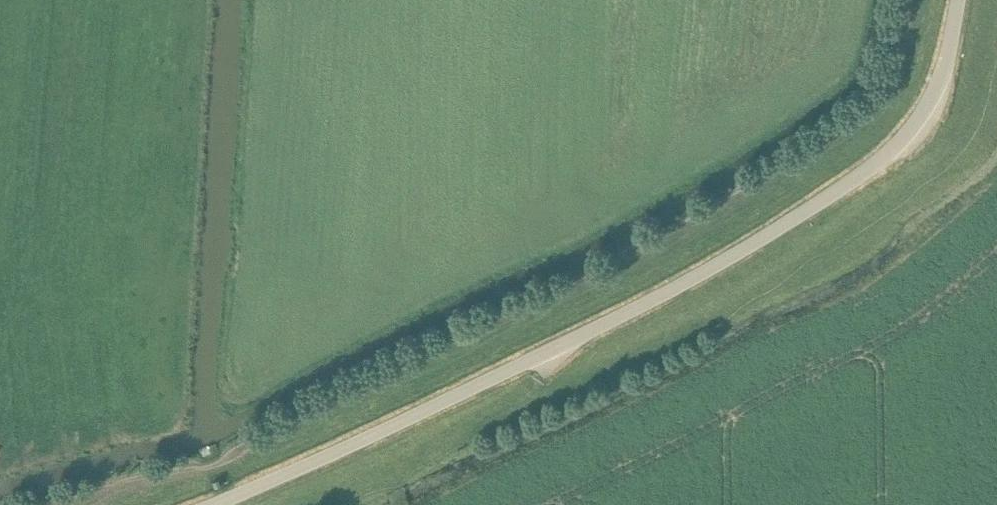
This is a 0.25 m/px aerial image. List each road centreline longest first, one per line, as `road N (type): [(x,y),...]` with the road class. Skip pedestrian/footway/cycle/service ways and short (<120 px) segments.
road 1 (track): [(48,504),(232,460),(339,391),(594,273),(780,173),(885,89),(904,0)]
road 2 (unclassified): [(958,0),(946,70),(928,113),(839,190),(642,305),(216,504)]
road 3 (track): [(575,338),(491,418),(385,482)]

